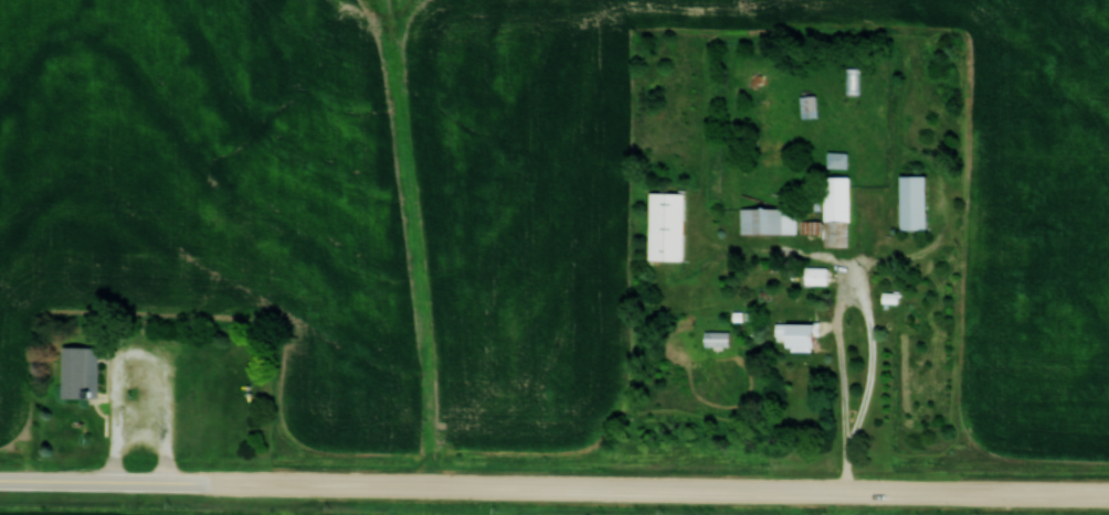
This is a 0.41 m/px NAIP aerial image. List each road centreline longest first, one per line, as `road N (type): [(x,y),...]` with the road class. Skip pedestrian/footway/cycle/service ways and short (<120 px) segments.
road 1 (tertiary): [(201,484),(1108,495)]
road 2 (tertiary): [(0,481),(201,484)]

